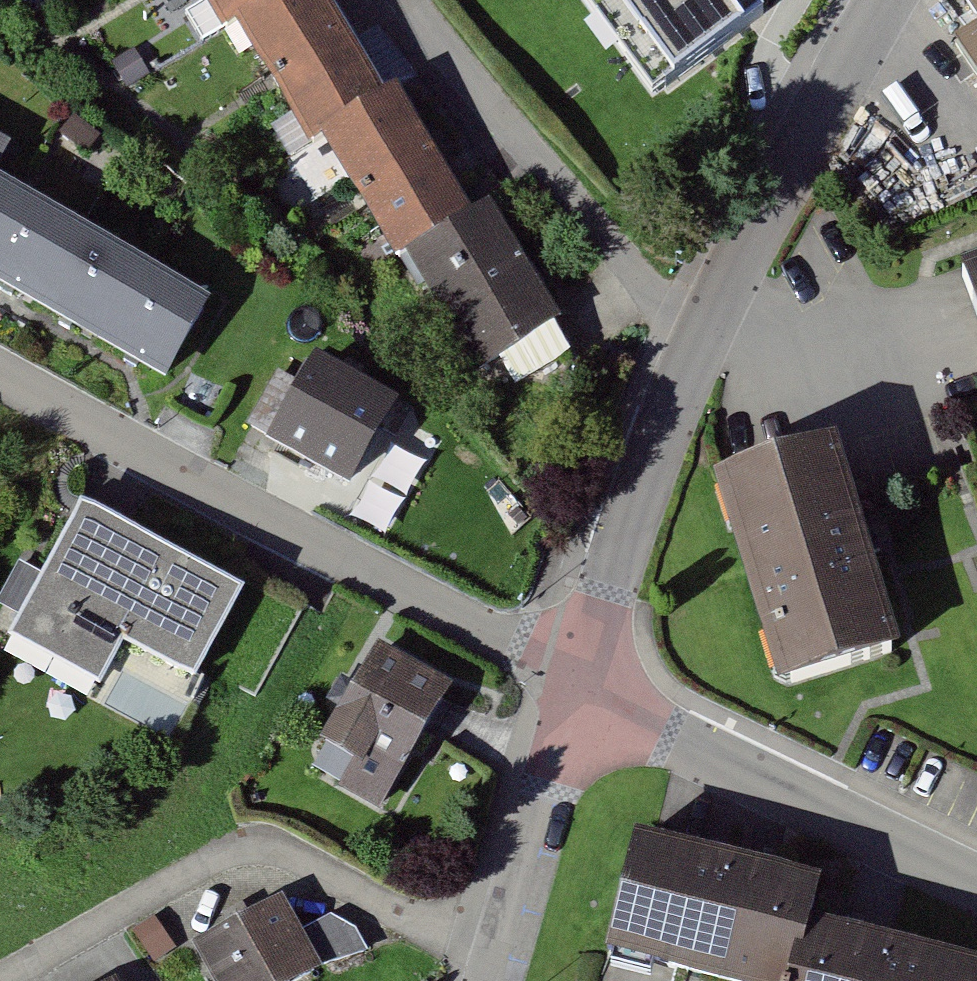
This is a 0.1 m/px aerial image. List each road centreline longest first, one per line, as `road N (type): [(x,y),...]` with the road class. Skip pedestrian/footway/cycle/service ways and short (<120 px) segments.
road 1 (residential): [(884,0),(698,329),(579,678)]
road 2 (residential): [(579,678),(0,370)]
road 3 (residential): [(495,965),(306,869),(263,856),(227,858),(16,980)]
road 4 (residential): [(976,883),(579,678)]
road 5 (residential): [(579,678),(495,965)]

